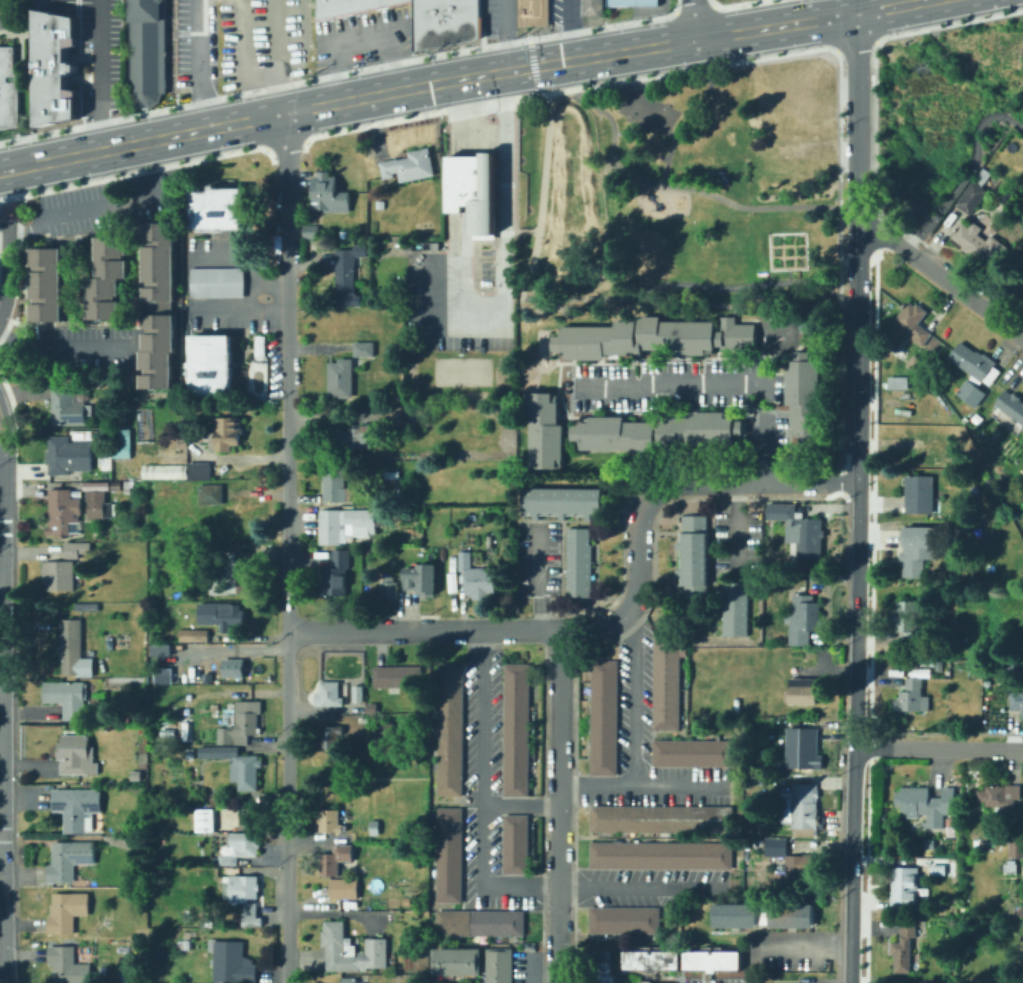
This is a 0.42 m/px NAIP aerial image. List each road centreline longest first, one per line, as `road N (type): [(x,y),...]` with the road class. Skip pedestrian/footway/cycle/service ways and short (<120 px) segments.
road 1 (residential): [(279,116),(288,147),(287,982)]
road 2 (tertiary): [(859,233),(849,982)]
road 3 (primary): [(723,34),(0,172)]
road 4 (residential): [(860,485),(658,490),(640,513),(637,588),(623,618),(589,629),(540,630)]
road 5 (tertiary): [(5,564),(8,982)]
road 6 (residential): [(560,630),(558,982)]
road 7 (residential): [(540,630),(287,631)]
road 8 (tertiary): [(858,12),(859,233)]
road 9 (residential): [(859,233),(879,233),(1022,338)]
road 10 (residential): [(854,748),(1022,748)]
road 11 (primary): [(723,34),(858,12)]
road 12 (tertiary): [(6,444),(5,564)]

